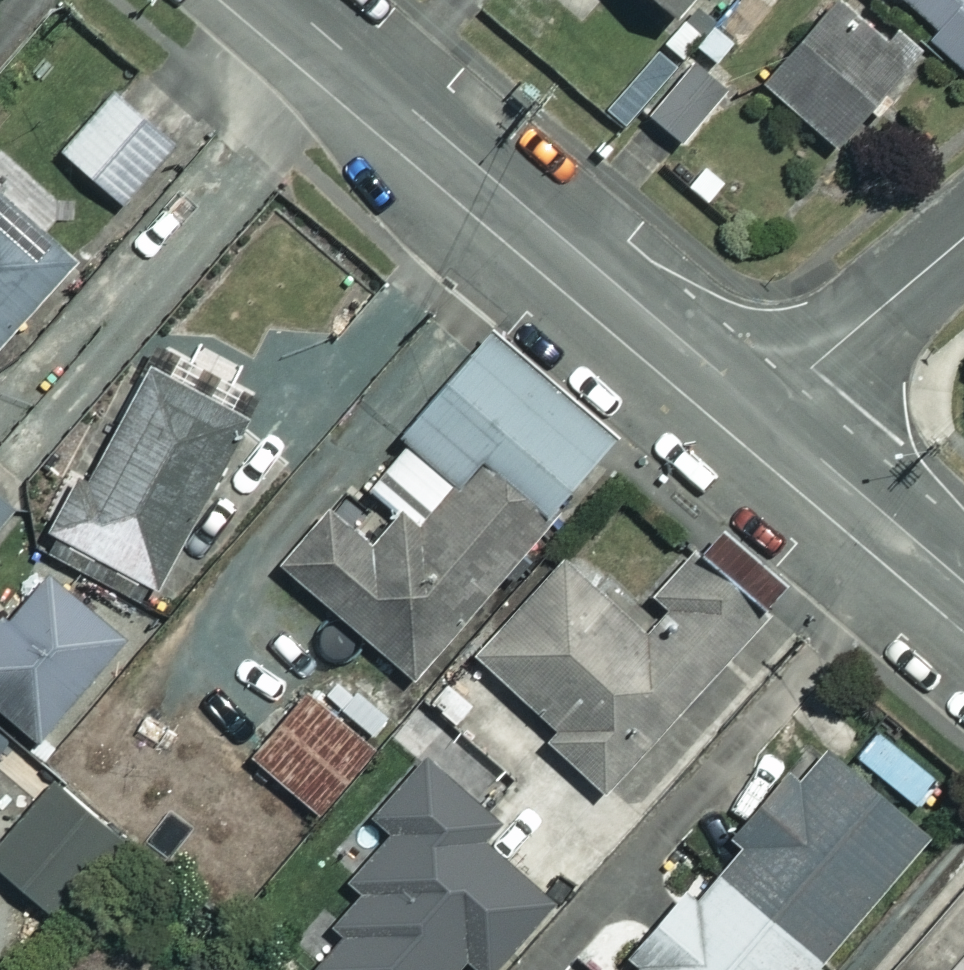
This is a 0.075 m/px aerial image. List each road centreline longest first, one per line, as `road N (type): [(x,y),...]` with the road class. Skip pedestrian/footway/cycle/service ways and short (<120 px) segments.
road 1 (tertiary): [(760,409),(285,0)]
road 2 (tertiary): [(963,582),(760,409)]
road 3 (residential): [(760,409),(963,238)]

